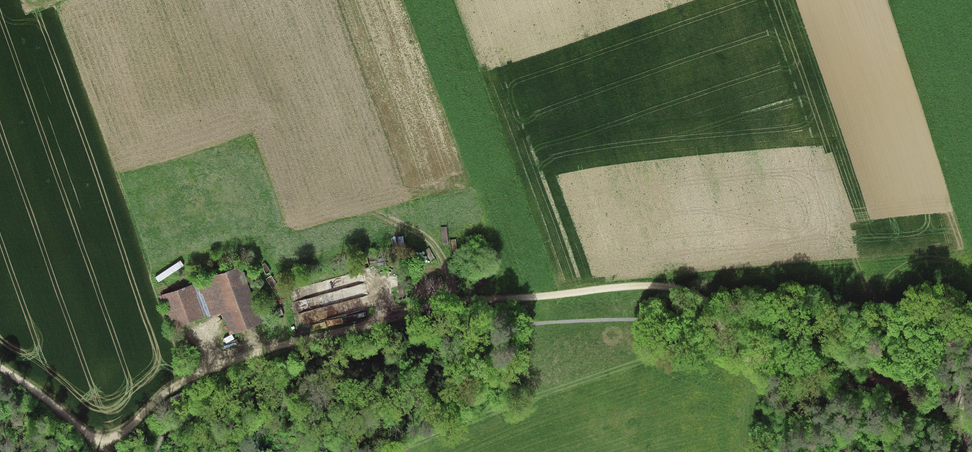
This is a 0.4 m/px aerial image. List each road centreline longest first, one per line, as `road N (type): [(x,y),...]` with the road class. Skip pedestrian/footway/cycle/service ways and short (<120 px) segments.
road 1 (track): [(961,383),(927,392),(801,360),(734,356),(700,299),(648,285),(476,300),(204,368),(103,440)]
road 2 (track): [(103,440),(0,368)]

